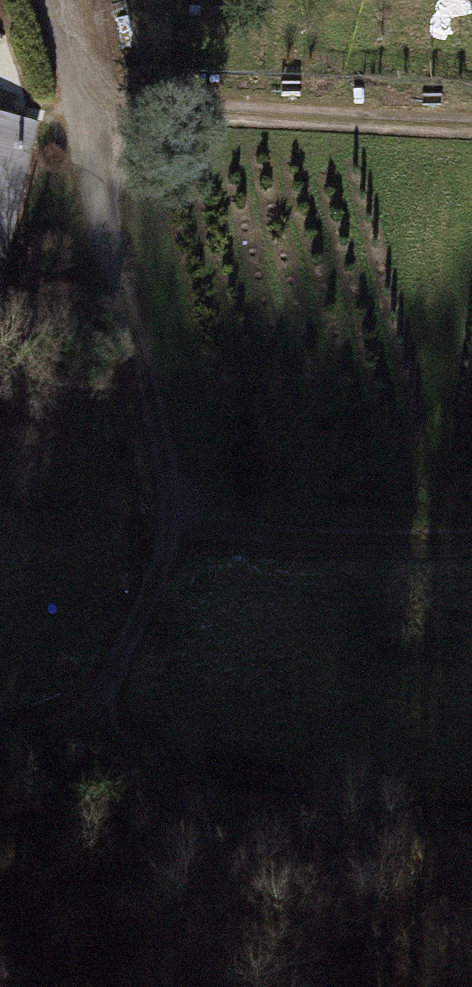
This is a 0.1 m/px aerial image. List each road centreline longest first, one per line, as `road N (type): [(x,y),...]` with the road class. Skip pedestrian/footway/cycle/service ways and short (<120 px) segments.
road 1 (track): [(90,105),(103,228),(170,493),(255,546),(471,541)]
road 2 (track): [(79,61),(90,105),(471,129)]
road 3 (track): [(88,744),(471,812)]
road 4 (track): [(170,493),(88,744)]

